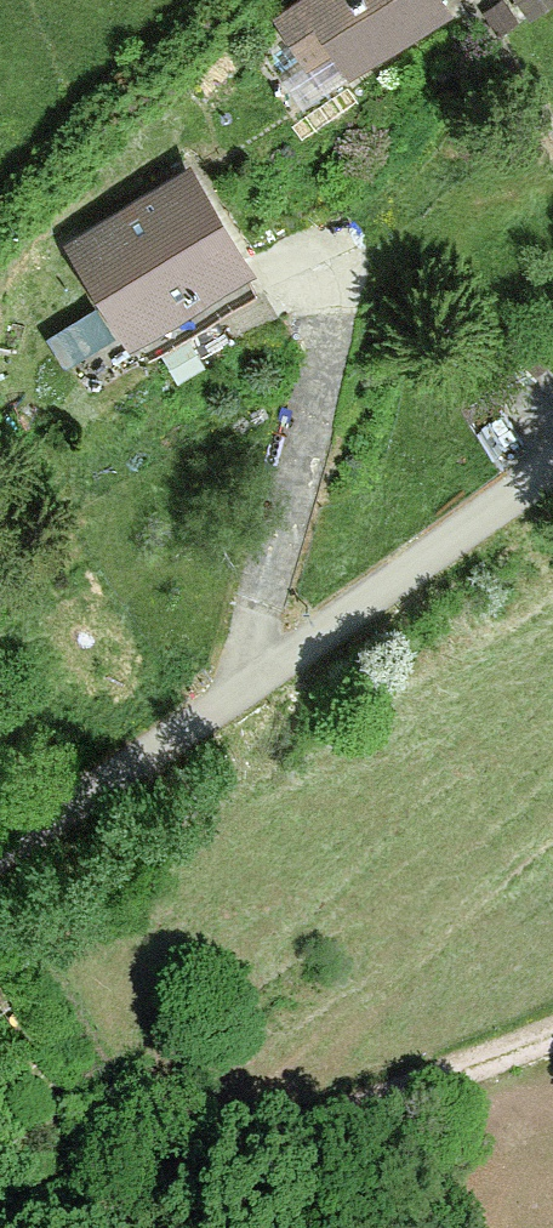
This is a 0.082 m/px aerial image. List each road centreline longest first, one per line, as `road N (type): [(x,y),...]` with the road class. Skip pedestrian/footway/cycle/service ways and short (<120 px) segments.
road 1 (residential): [(552,472),(0,862)]
road 2 (track): [(552,1043),(112,1227)]

